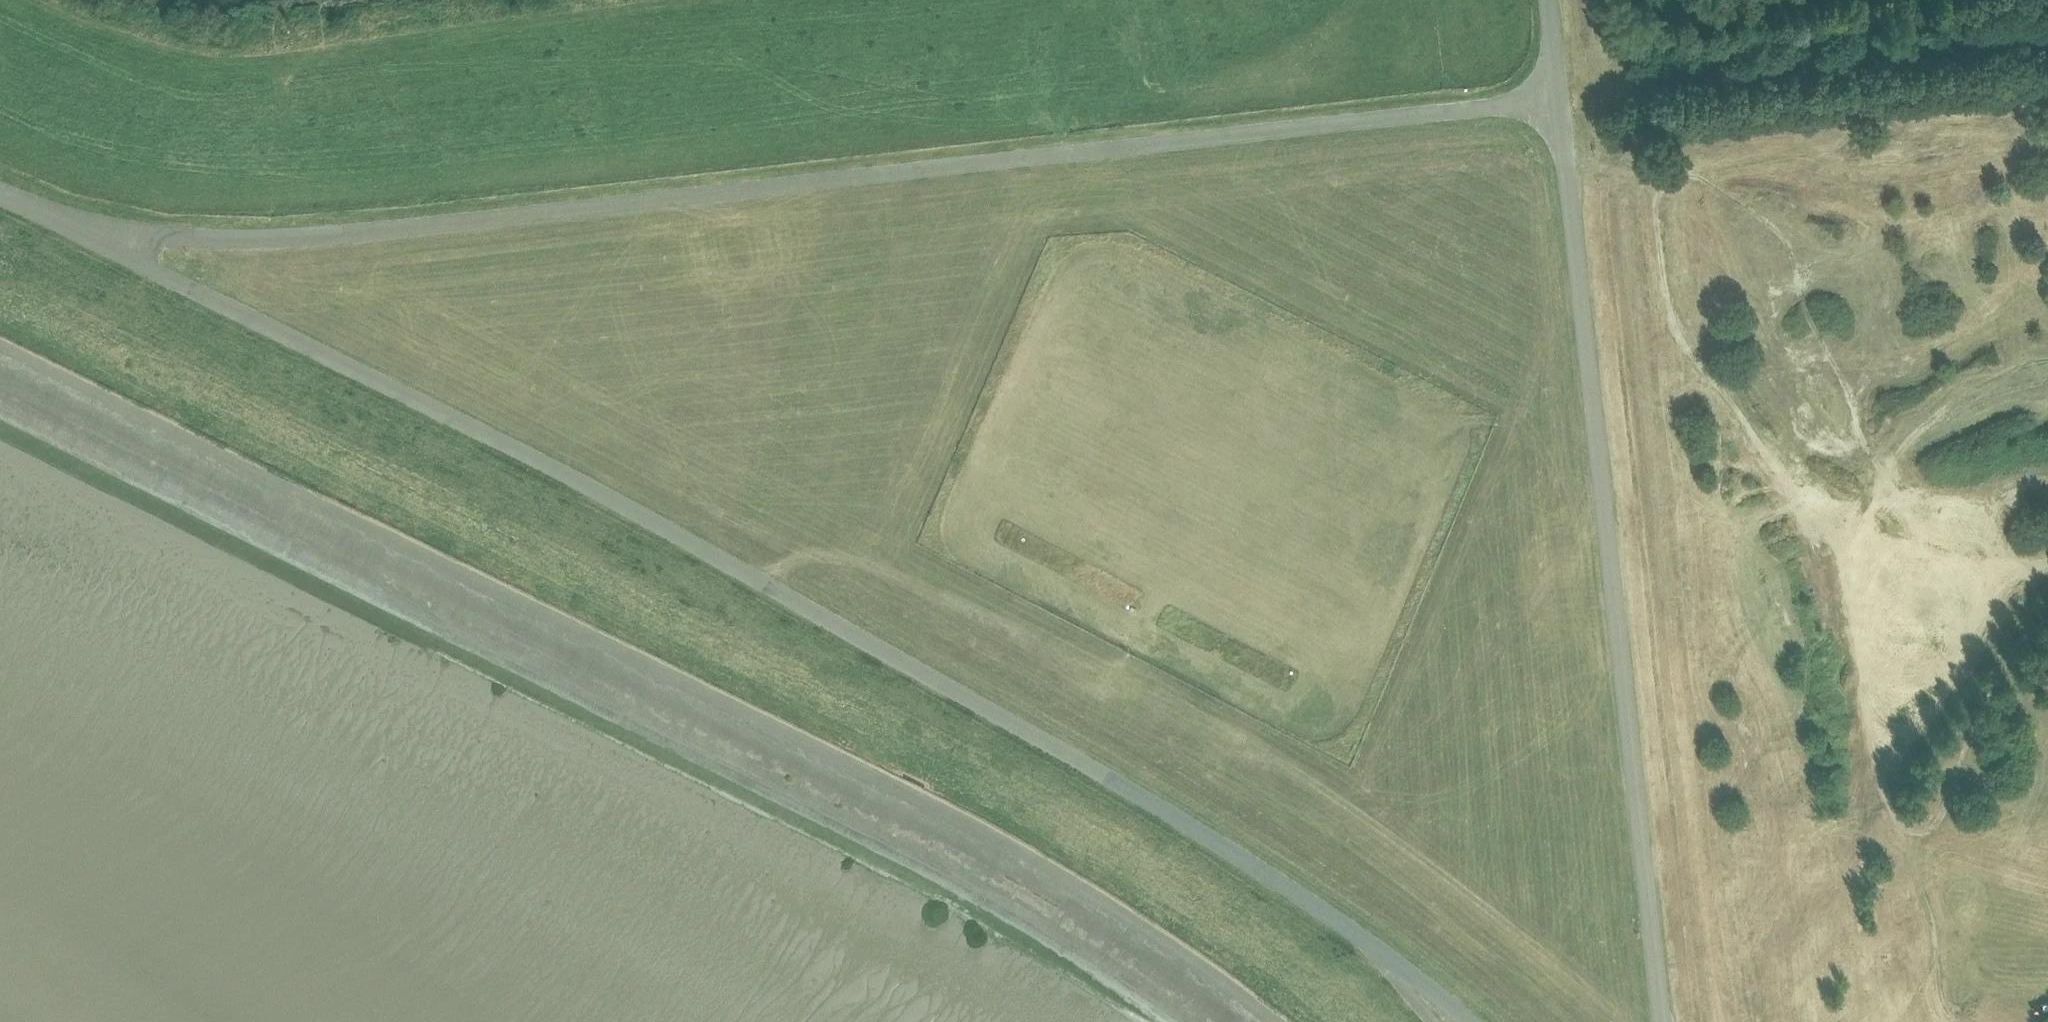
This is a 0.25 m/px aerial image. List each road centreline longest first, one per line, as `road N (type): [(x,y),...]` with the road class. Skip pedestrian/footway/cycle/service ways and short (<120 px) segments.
road 1 (unclassified): [(1463,1021),(1253,846),(585,479),(85,226)]
road 2 (unclassified): [(85,226),(257,225),(1556,99)]
road 3 (unclassified): [(1658,1021),(1556,99)]

